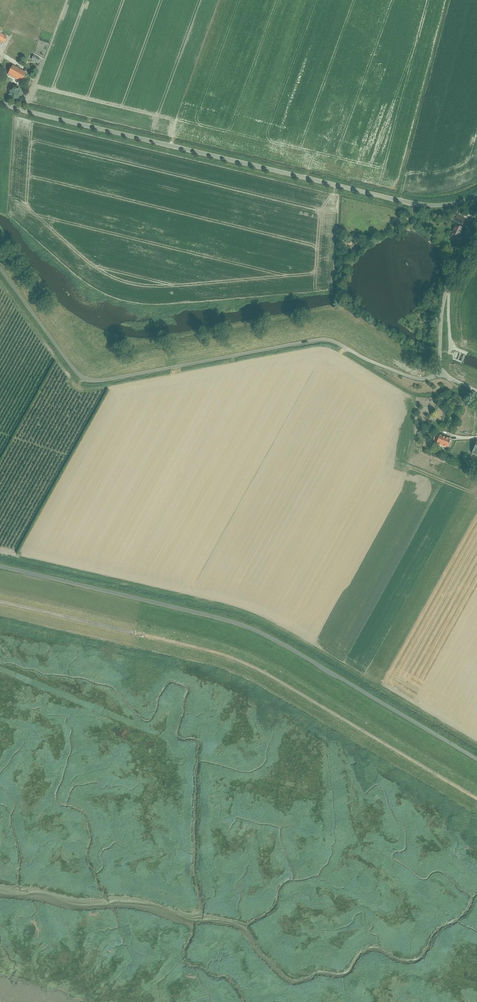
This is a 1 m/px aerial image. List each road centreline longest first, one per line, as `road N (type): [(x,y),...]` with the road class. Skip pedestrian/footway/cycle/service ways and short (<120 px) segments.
road 1 (track): [(476,798),(217,651),(0,601)]
road 2 (unclassified): [(476,760),(247,627),(0,567)]
road 3 (unclassified): [(0,269),(90,381),(325,340),(410,377),(440,375)]
road 4 (unclassified): [(476,196),(455,204),(405,203),(0,104)]
road 5 (unclassified): [(476,235),(443,300),(440,375)]

